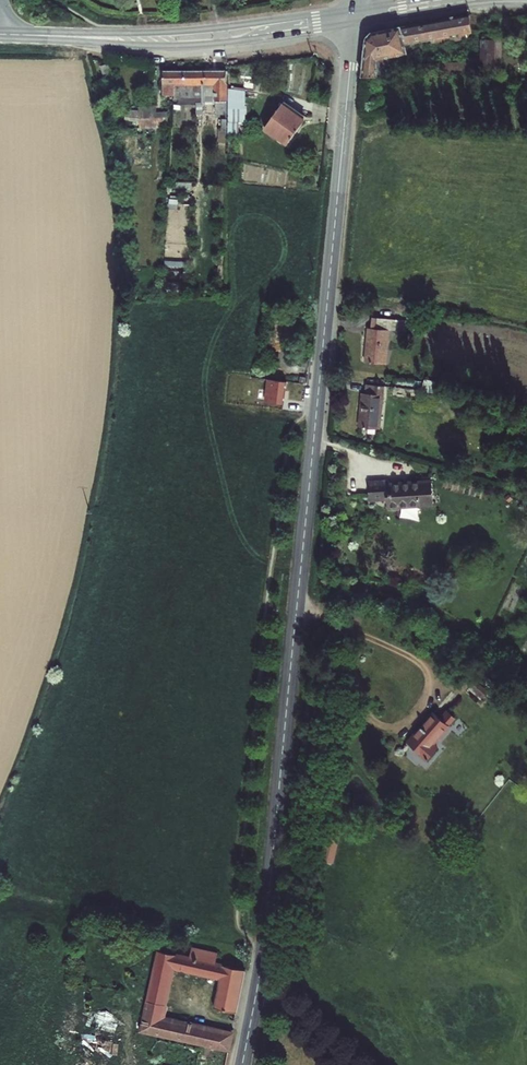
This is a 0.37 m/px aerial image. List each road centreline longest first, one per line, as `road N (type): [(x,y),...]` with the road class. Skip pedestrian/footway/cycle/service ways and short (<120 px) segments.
road 1 (secondary): [(355,17),(269,891),(242,1064)]
road 2 (tertiary): [(0,35),(167,39),(355,17)]

